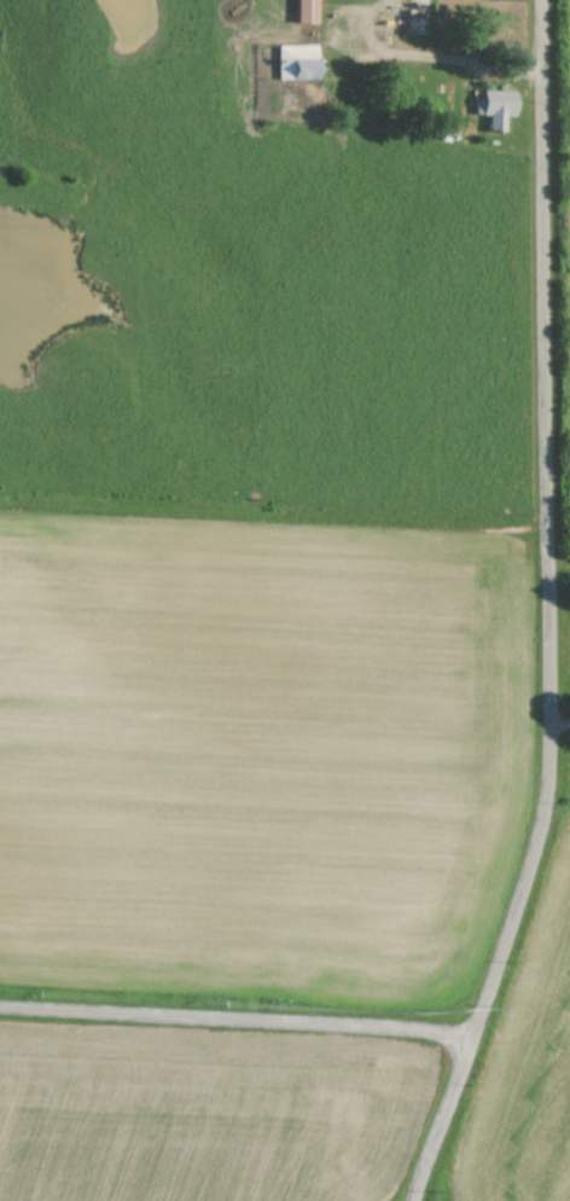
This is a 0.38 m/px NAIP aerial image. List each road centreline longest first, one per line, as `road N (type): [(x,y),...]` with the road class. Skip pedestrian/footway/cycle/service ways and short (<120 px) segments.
road 1 (residential): [(544,0),(562,772),(420,1200)]
road 2 (residential): [(477,1040),(370,1017),(0,998)]

